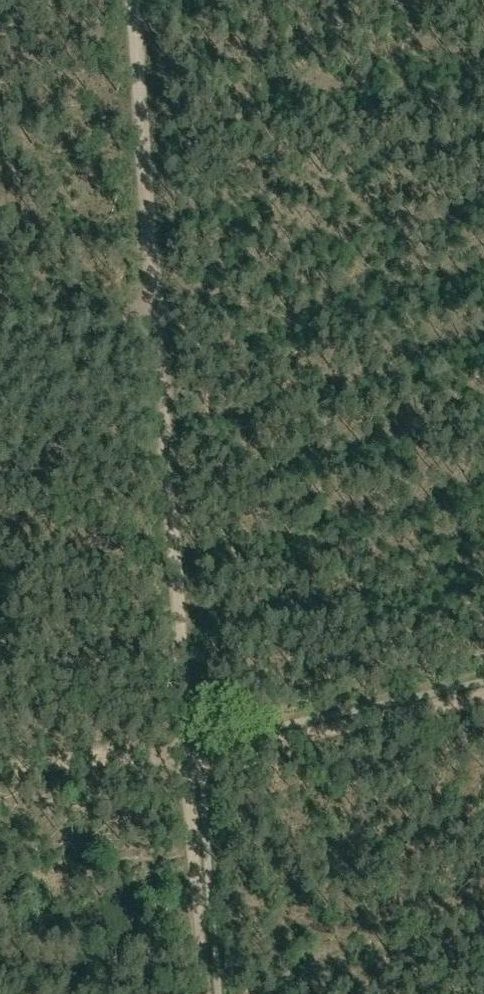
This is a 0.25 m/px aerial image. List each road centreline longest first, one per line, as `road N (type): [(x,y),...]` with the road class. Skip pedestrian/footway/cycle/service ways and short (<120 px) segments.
road 1 (track): [(149,294),(188,754)]
road 2 (track): [(130,0),(149,294)]
road 3 (track): [(202,753),(483,692)]
road 4 (track): [(188,754),(206,993)]
road 5 (track): [(0,769),(188,754)]
road 6 (track): [(0,316),(149,305)]

